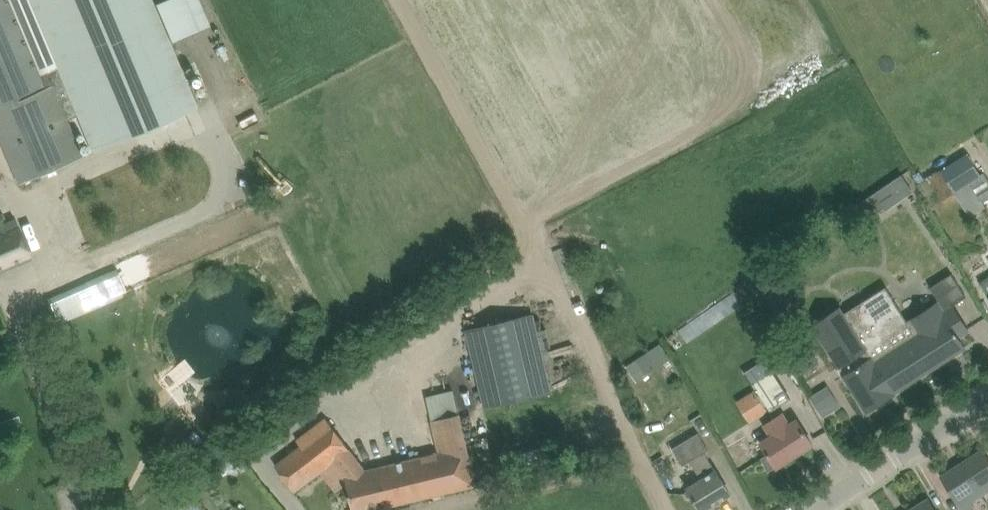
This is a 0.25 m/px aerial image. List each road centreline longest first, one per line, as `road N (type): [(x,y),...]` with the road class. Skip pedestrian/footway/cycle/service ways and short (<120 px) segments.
road 1 (track): [(398,0),(528,221),(662,509)]
road 2 (residential): [(814,509),(987,400)]

